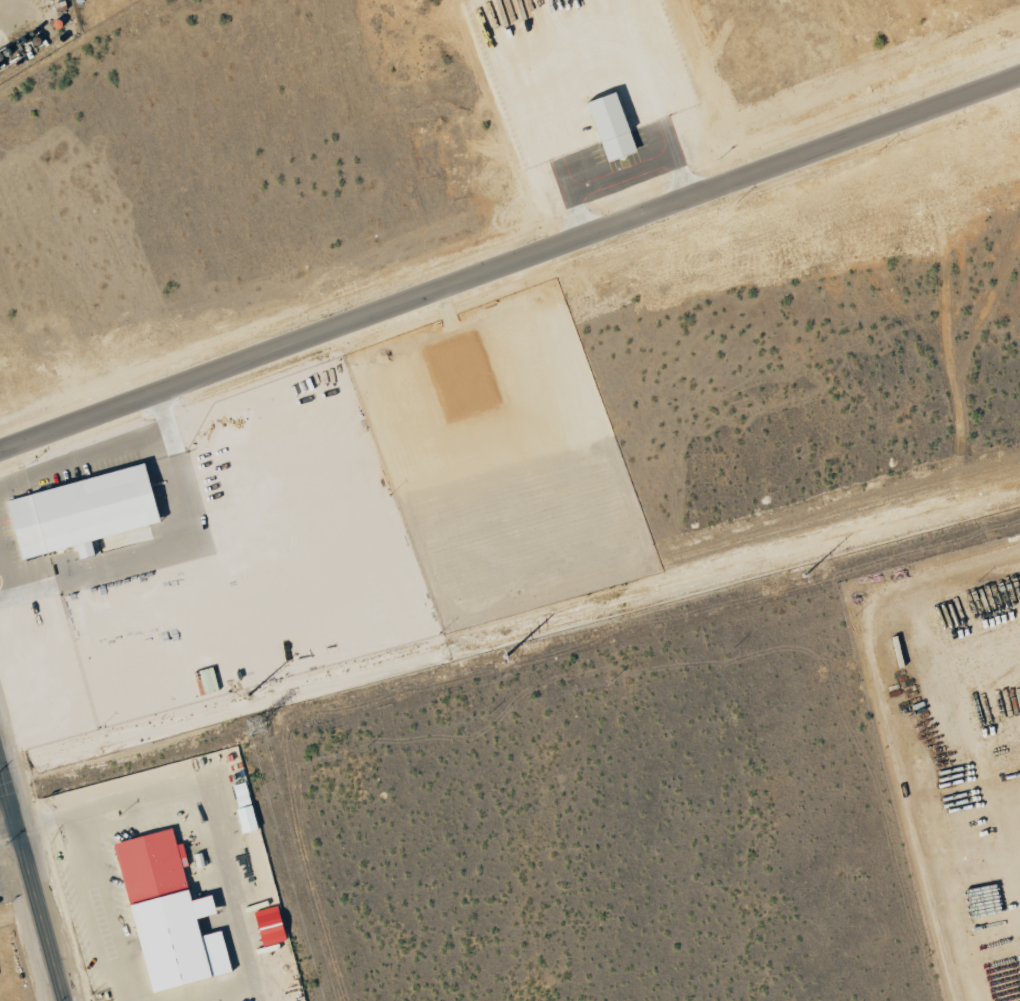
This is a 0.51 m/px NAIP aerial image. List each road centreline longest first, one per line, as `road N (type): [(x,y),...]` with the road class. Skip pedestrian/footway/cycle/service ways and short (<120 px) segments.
road 1 (residential): [(1019,102),(0,447)]
road 2 (tertiary): [(63,1000),(0,766)]
road 3 (residential): [(920,140),(967,308),(1019,338)]

